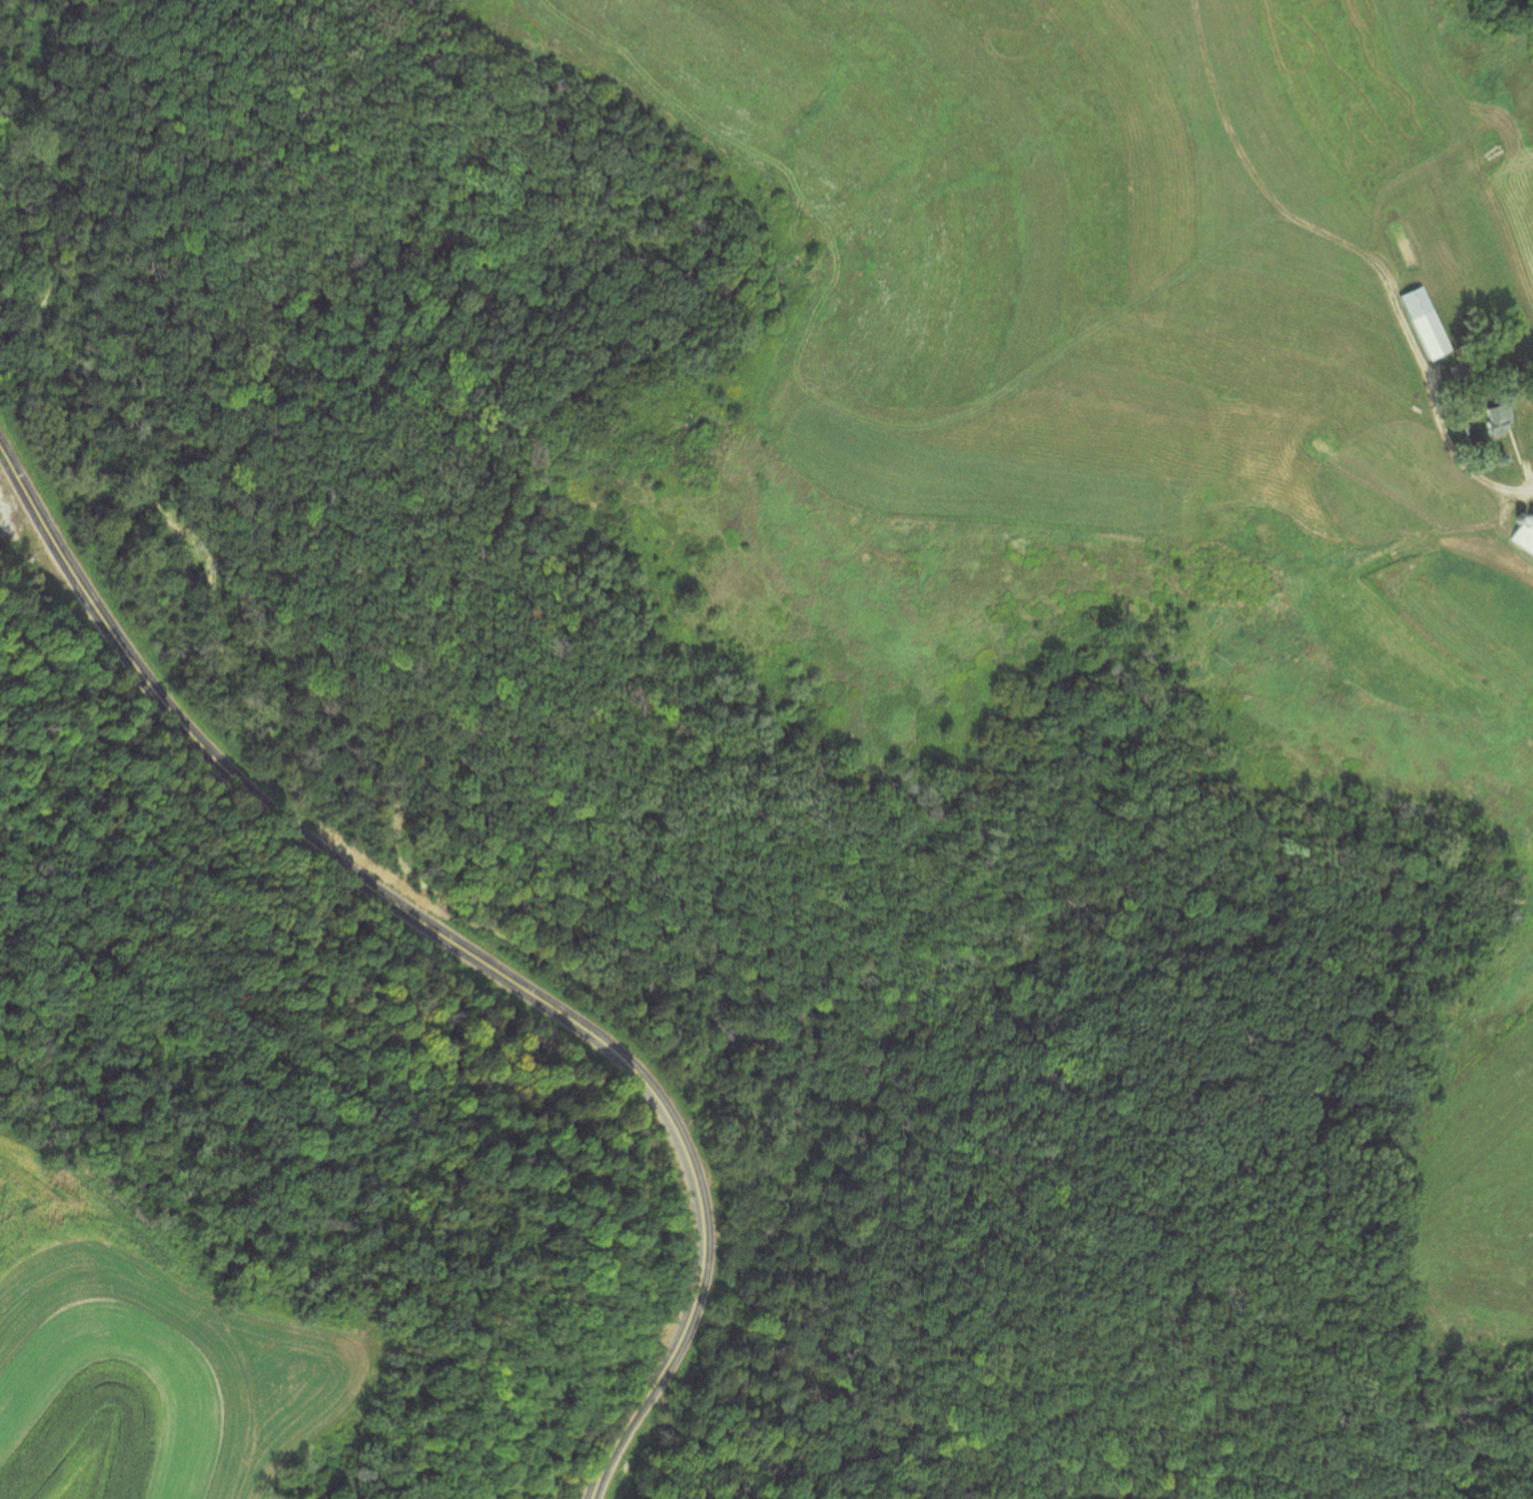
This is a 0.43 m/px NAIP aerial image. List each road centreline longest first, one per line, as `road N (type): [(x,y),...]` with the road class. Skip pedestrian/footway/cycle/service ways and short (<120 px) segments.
road 1 (secondary): [(593,1498),(692,1310),(702,1242),(696,1201),(664,1123),(636,1079),(332,864),(183,734),(0,450)]

